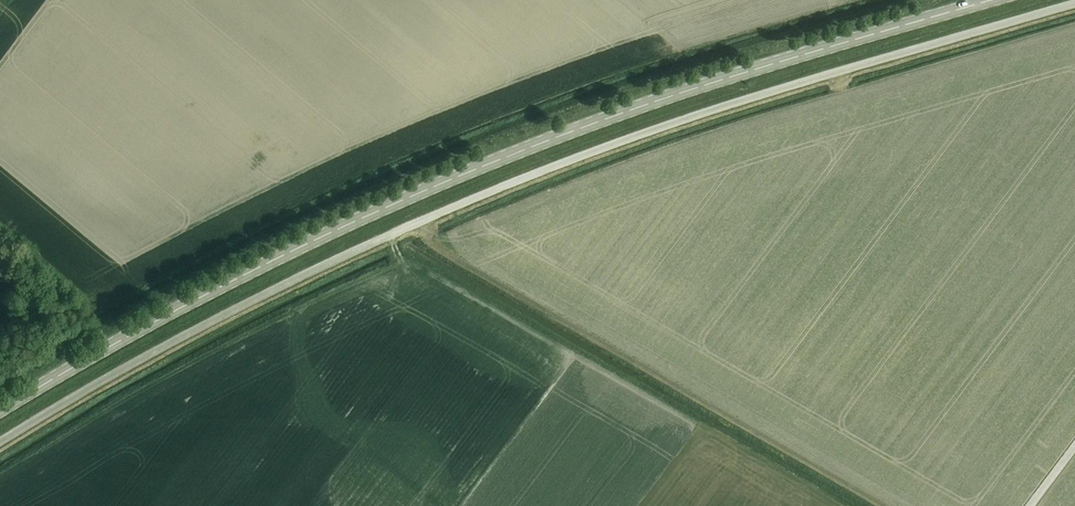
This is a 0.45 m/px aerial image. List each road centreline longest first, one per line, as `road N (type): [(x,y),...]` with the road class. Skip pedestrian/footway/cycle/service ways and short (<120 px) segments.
road 1 (unclassified): [(0,440),(183,336),(438,213),(740,101),(1074,3)]
road 2 (tertiary): [(0,410),(260,266),(533,147),(683,91),(991,0)]

